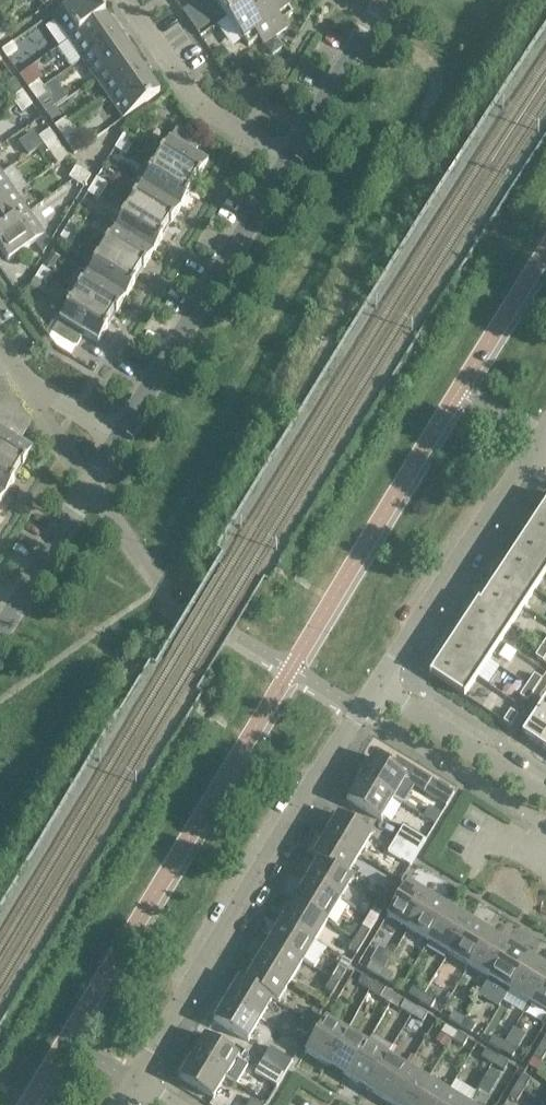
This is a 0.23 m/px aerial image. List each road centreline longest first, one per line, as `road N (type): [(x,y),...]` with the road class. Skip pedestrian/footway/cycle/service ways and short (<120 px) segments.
road 1 (residential): [(135,1082),(385,679)]
road 2 (residential): [(121,436),(282,164)]
road 3 (residential): [(385,679),(541,446)]
road 4 (residential): [(0,634),(121,436)]
road 5 (residential): [(282,164),(196,100),(125,0)]
road 6 (residential): [(545,791),(385,679)]
road 7 (residential): [(282,164),(384,0)]
road 8 (residential): [(121,436),(13,370),(0,353)]

